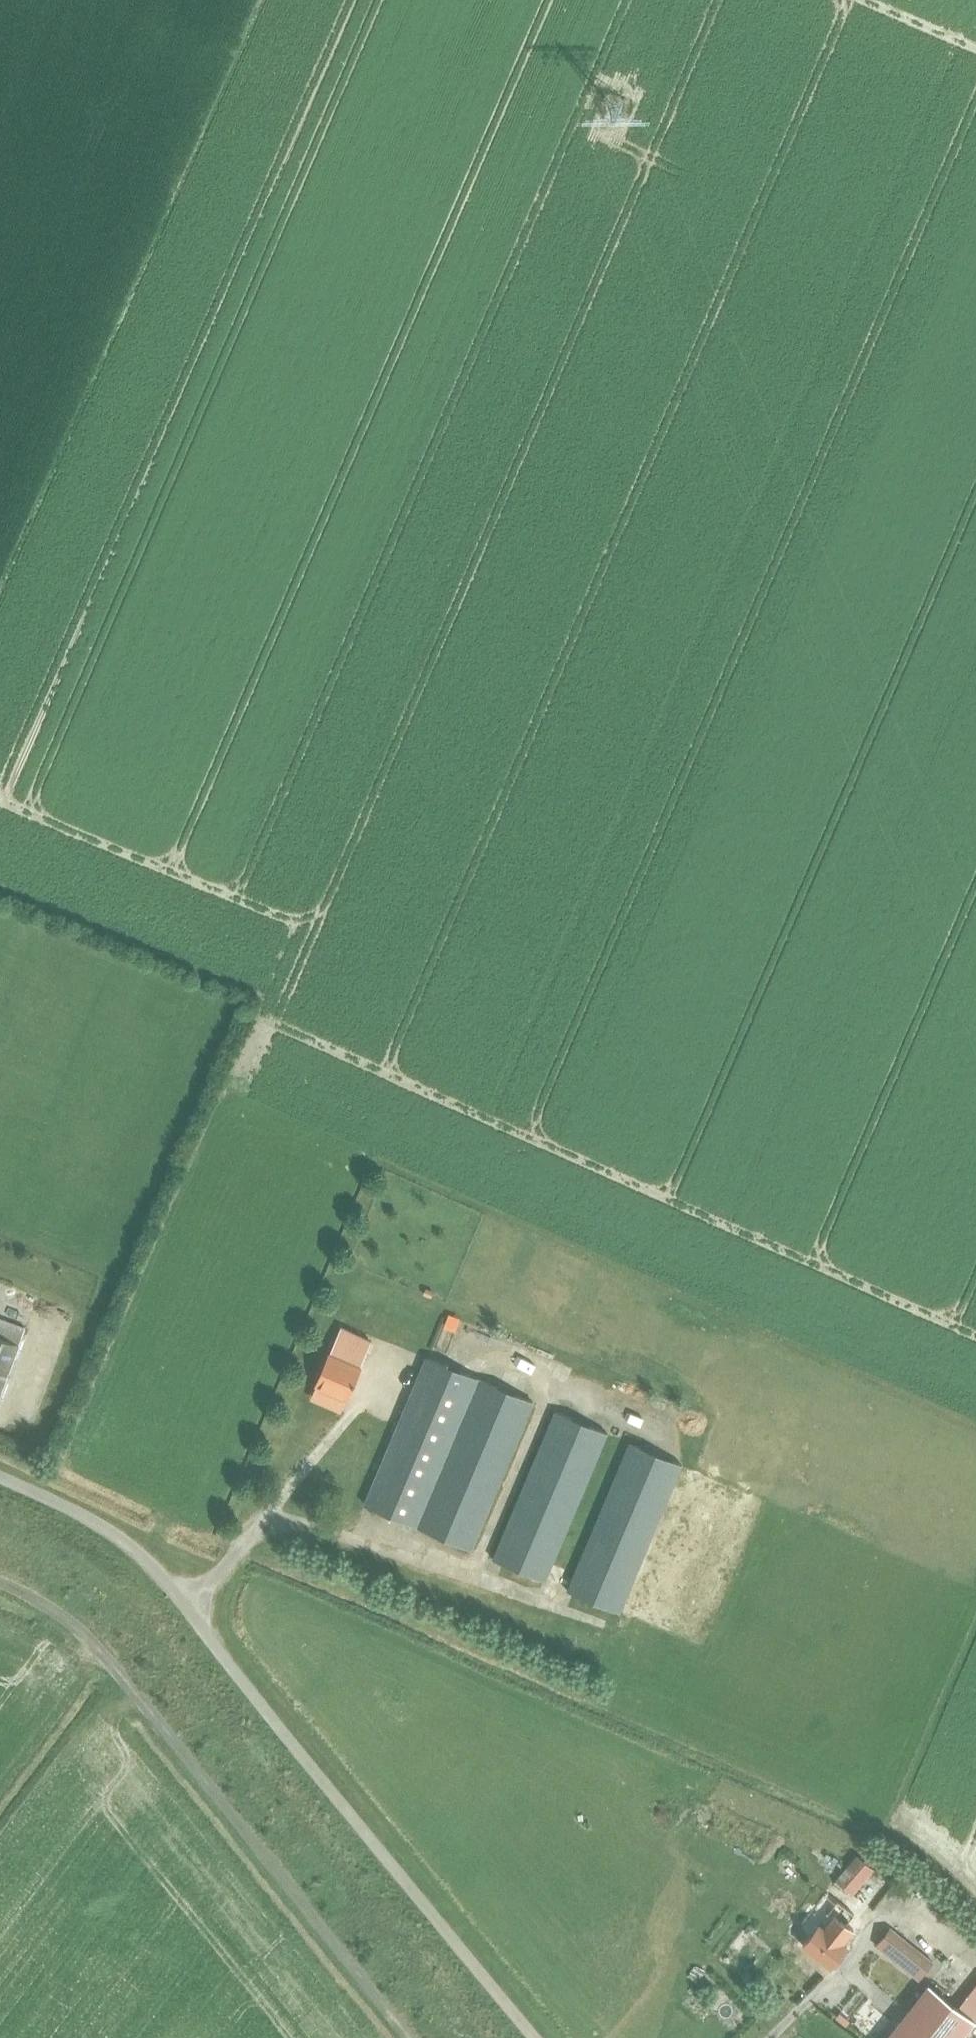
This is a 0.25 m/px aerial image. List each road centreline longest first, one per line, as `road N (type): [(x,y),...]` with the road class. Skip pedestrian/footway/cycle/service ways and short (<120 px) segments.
road 1 (unclassified): [(530,2037),(156,1586),(93,1523),(0,1479)]

